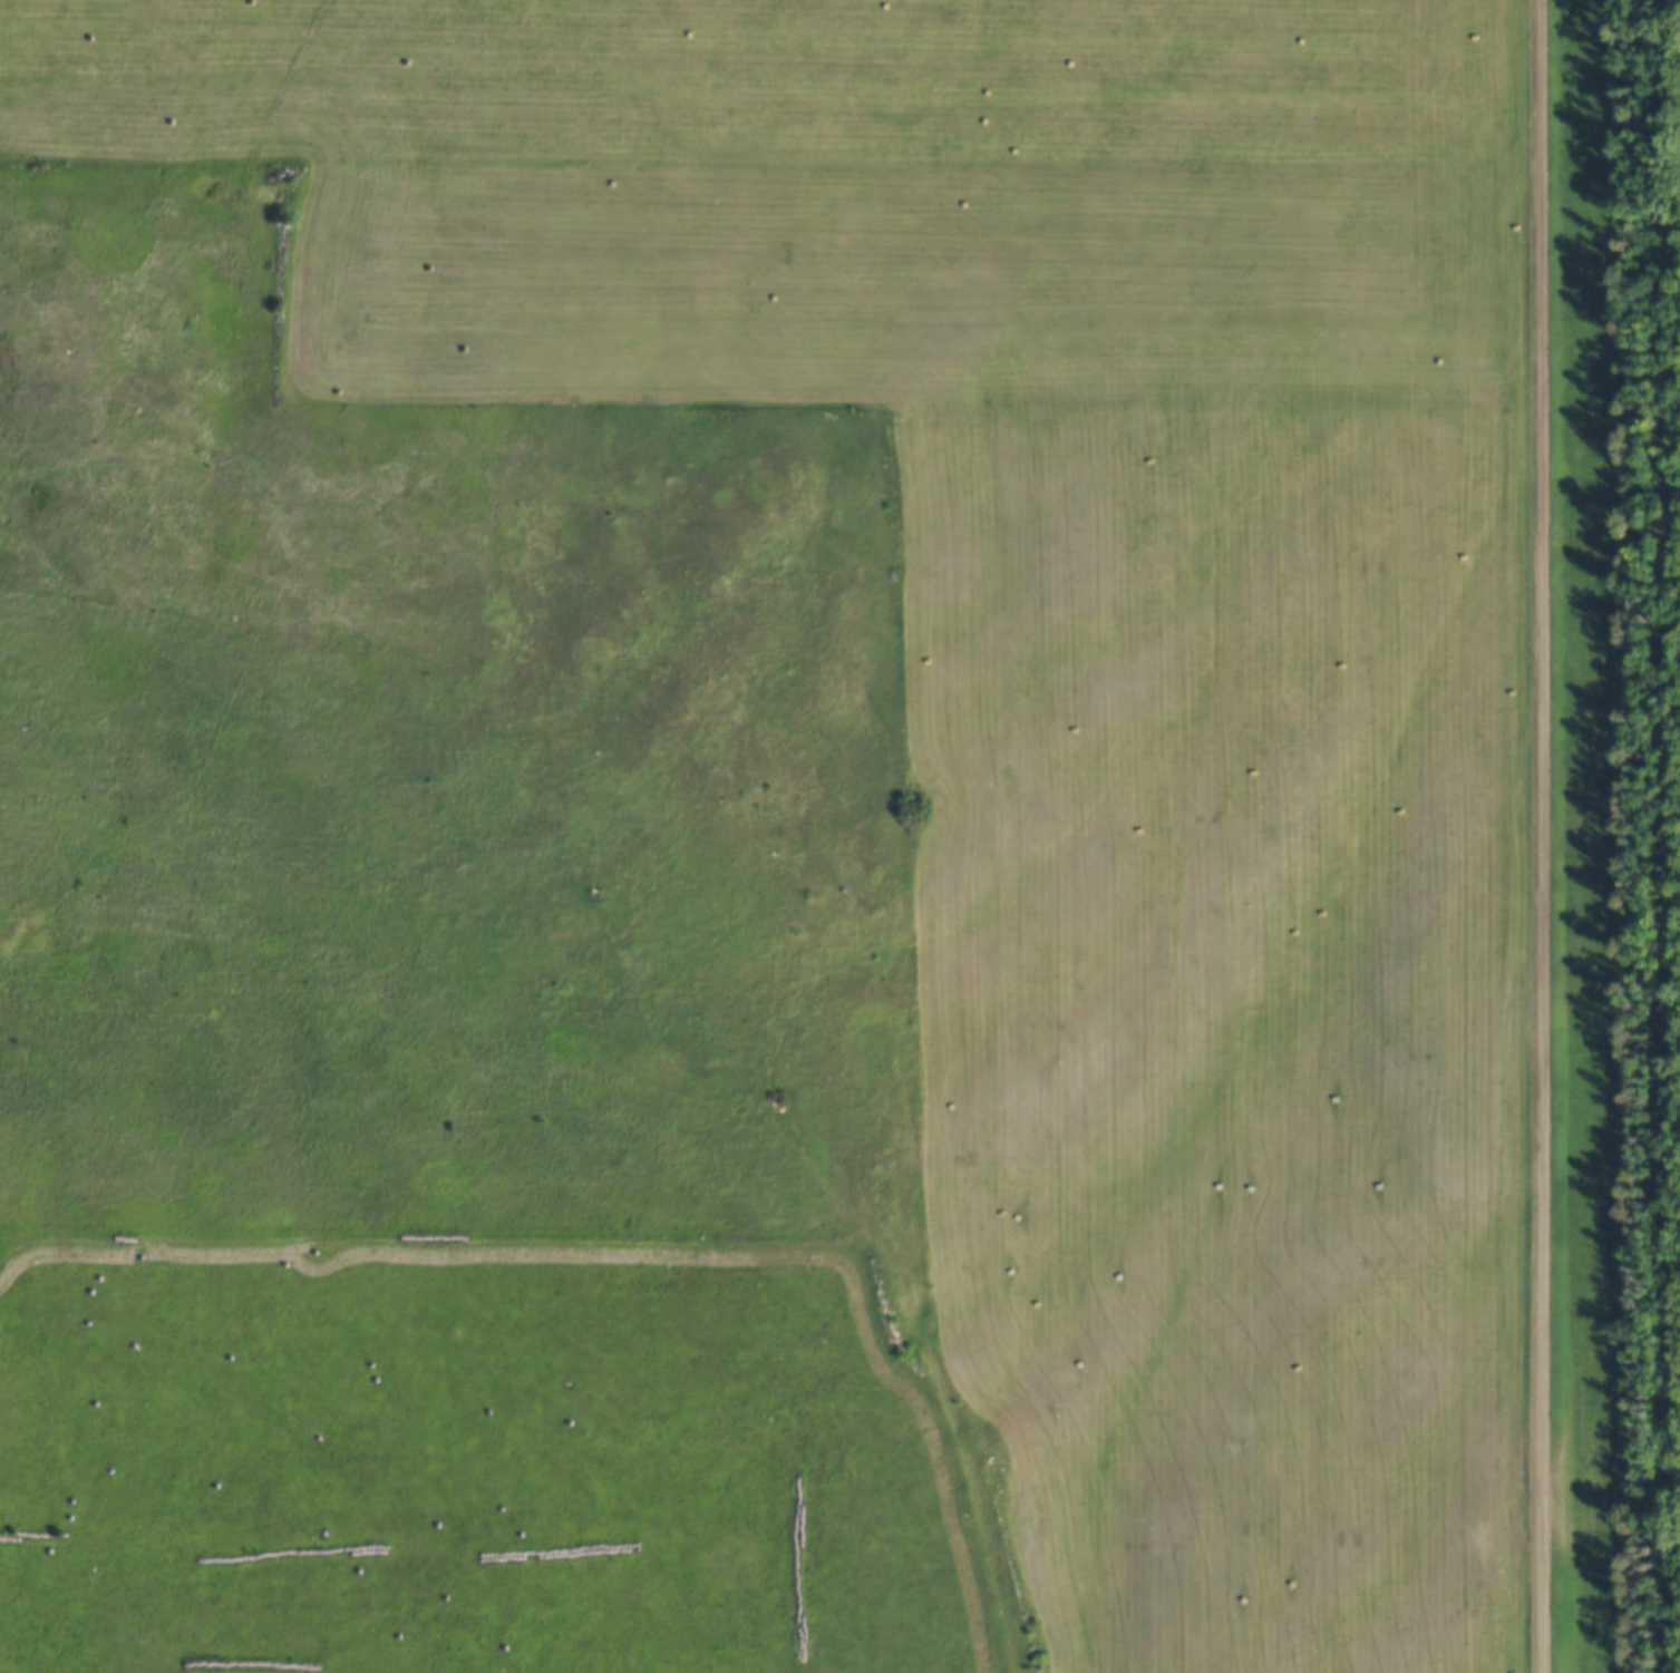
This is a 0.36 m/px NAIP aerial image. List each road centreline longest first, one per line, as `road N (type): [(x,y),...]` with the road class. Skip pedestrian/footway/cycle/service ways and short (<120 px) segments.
road 1 (residential): [(1544,1672),(1545,0)]

